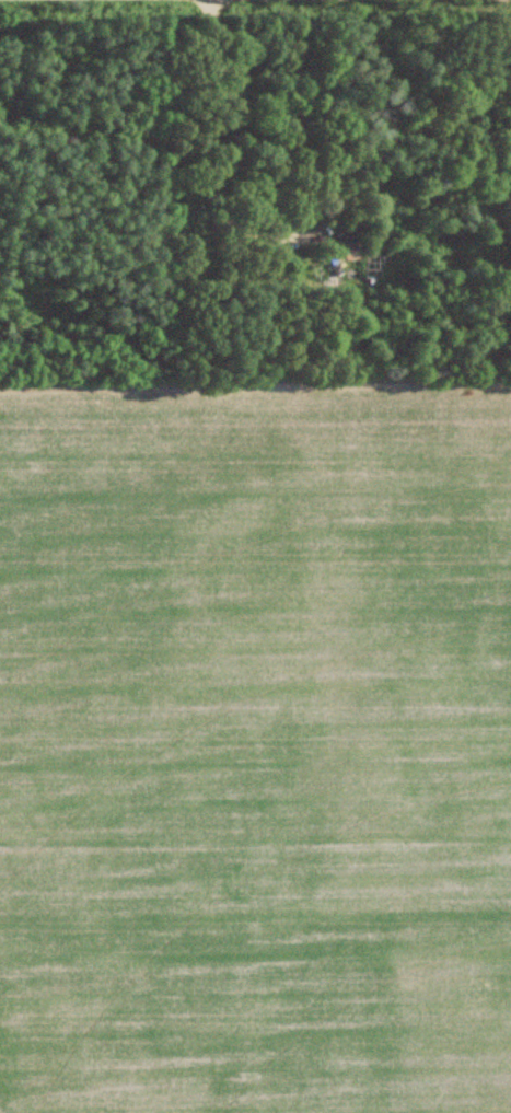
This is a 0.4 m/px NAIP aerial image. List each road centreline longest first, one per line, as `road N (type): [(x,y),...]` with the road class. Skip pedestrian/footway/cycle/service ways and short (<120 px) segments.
road 1 (residential): [(0,482),(510,485)]

